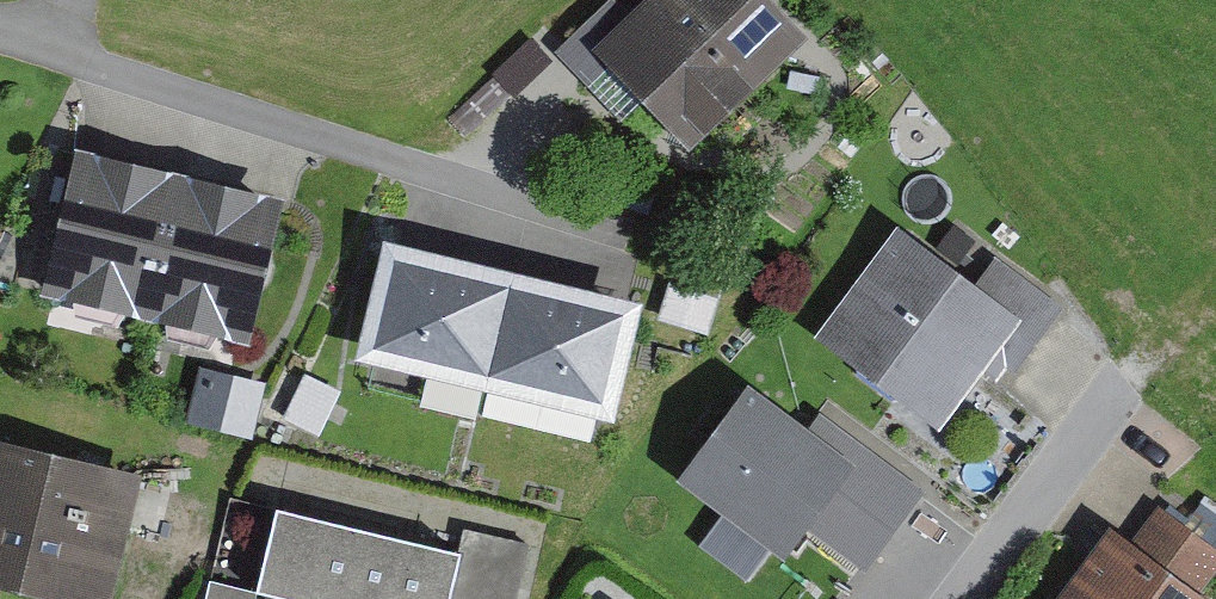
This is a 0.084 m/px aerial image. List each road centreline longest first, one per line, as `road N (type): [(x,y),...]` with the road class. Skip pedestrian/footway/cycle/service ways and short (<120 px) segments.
road 1 (residential): [(0,30),(618,233)]

